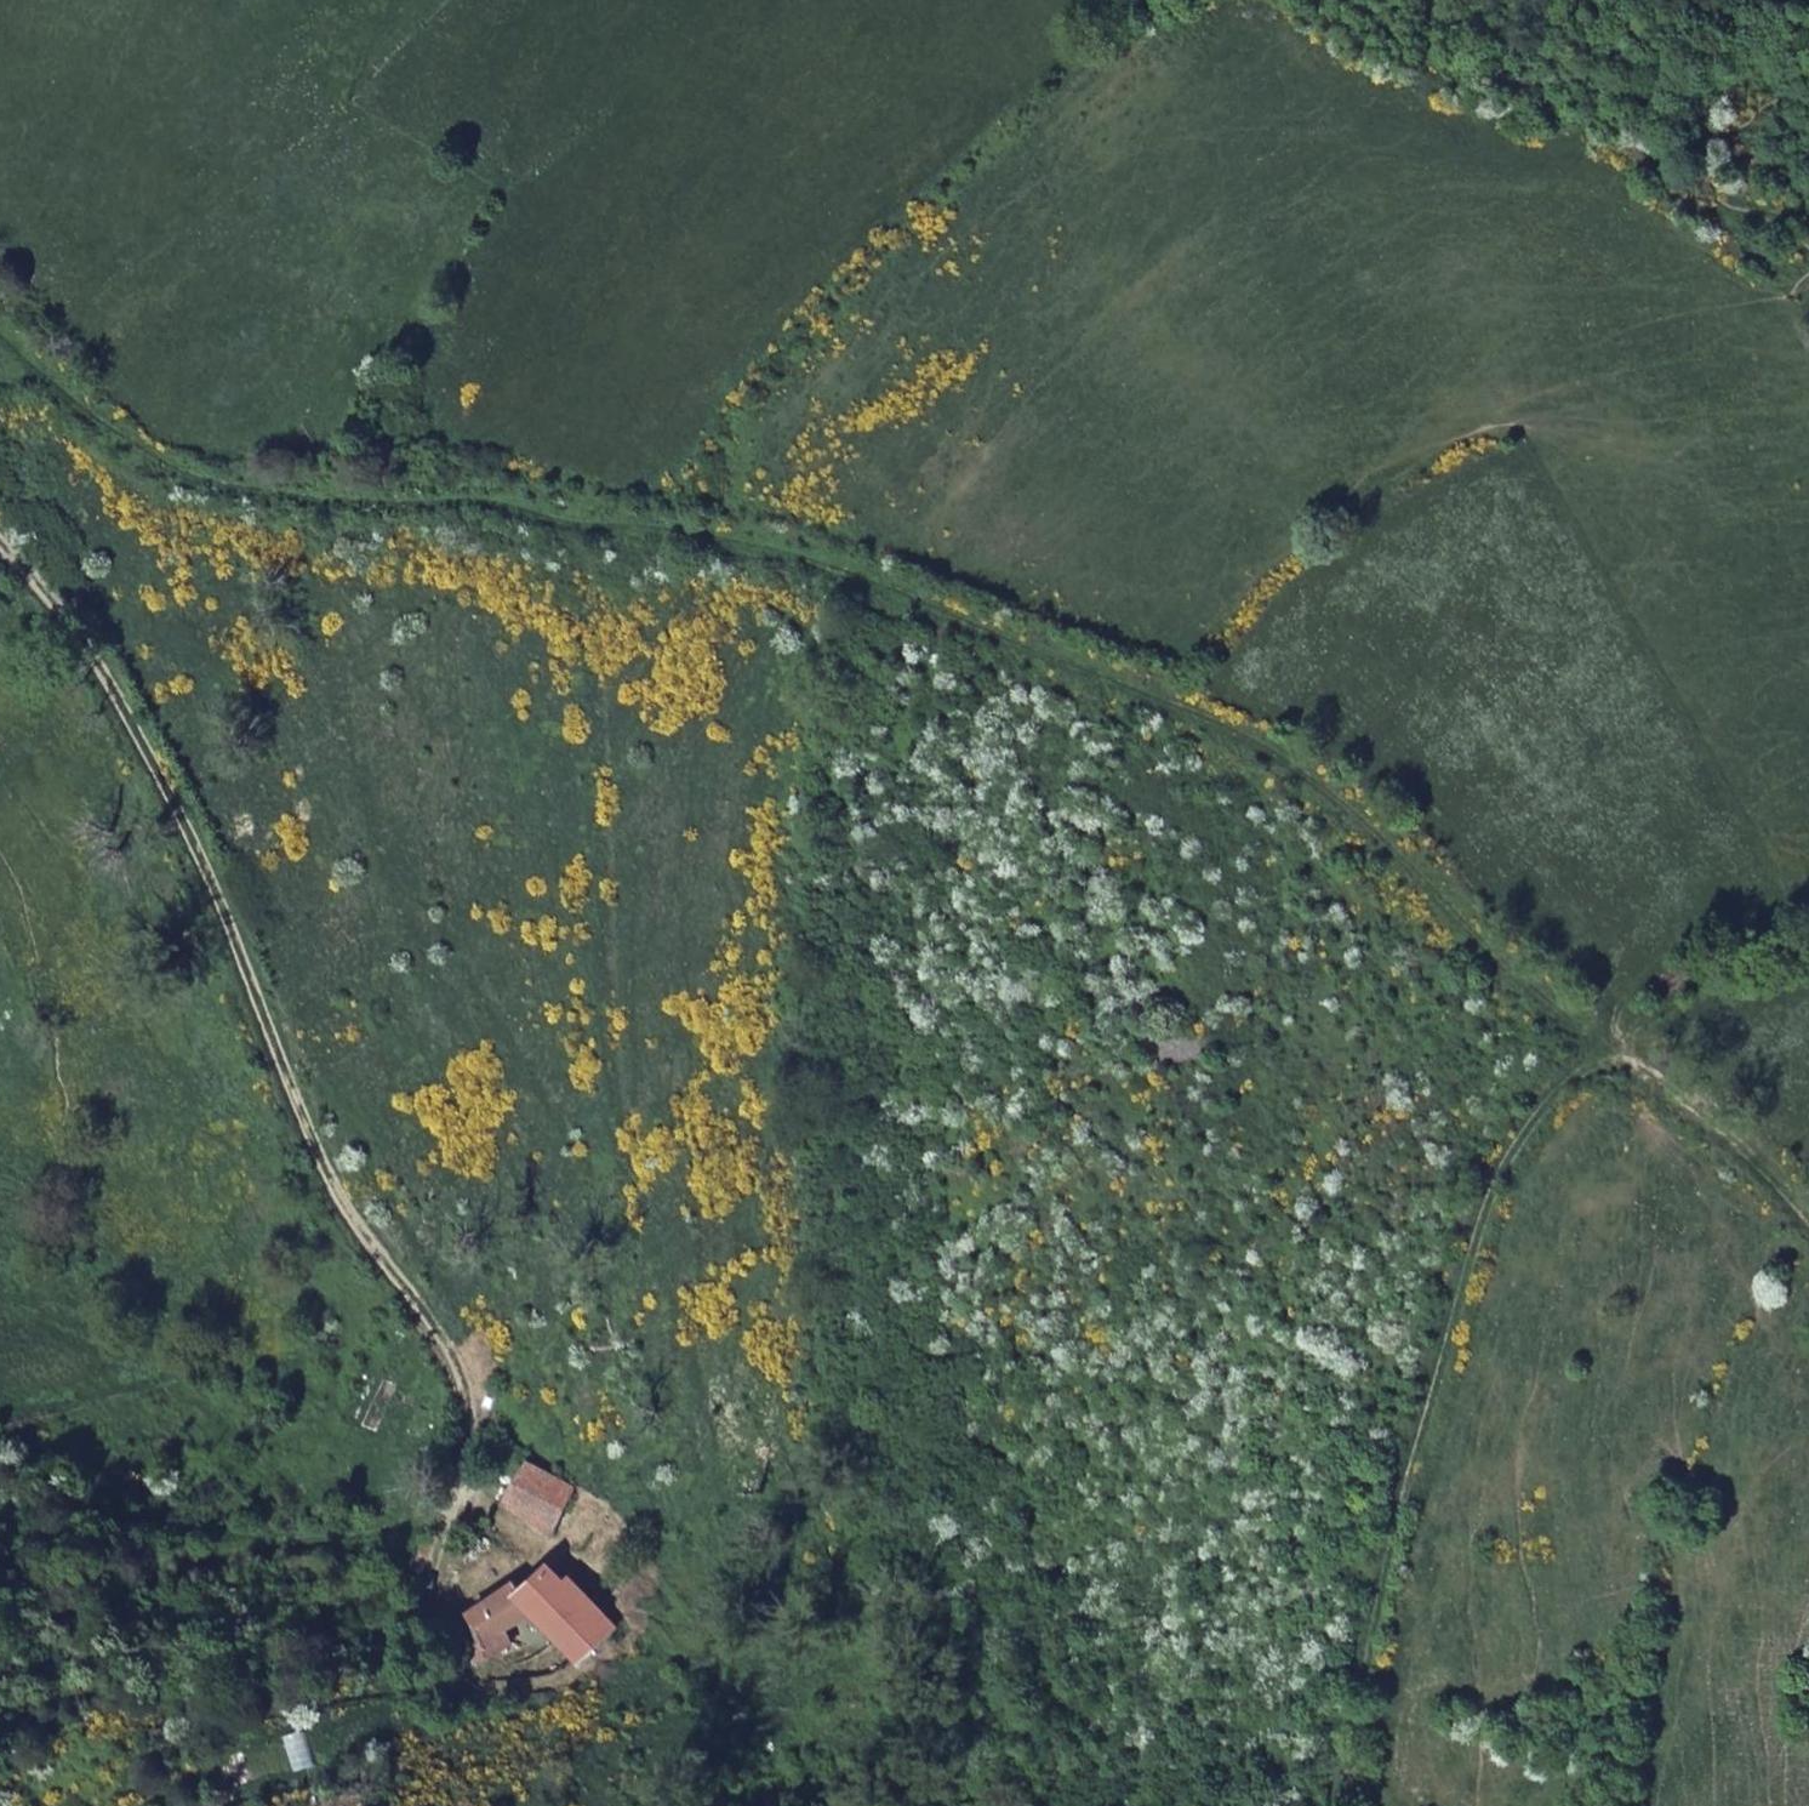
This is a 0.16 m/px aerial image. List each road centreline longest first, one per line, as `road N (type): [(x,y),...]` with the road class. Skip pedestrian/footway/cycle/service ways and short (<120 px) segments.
road 1 (track): [(1808,1214),(1749,1151),(1575,1016),(1468,920),(1340,793),(1140,688),(778,545),(531,507),(342,500),(197,482),(0,343)]
road 2 (track): [(0,1645),(53,1592),(136,1562),(403,1531),(451,1508),(473,1468),(475,1412),(447,1334),(361,1224),(310,1132),(230,920),(167,780),(71,625),(0,549)]

